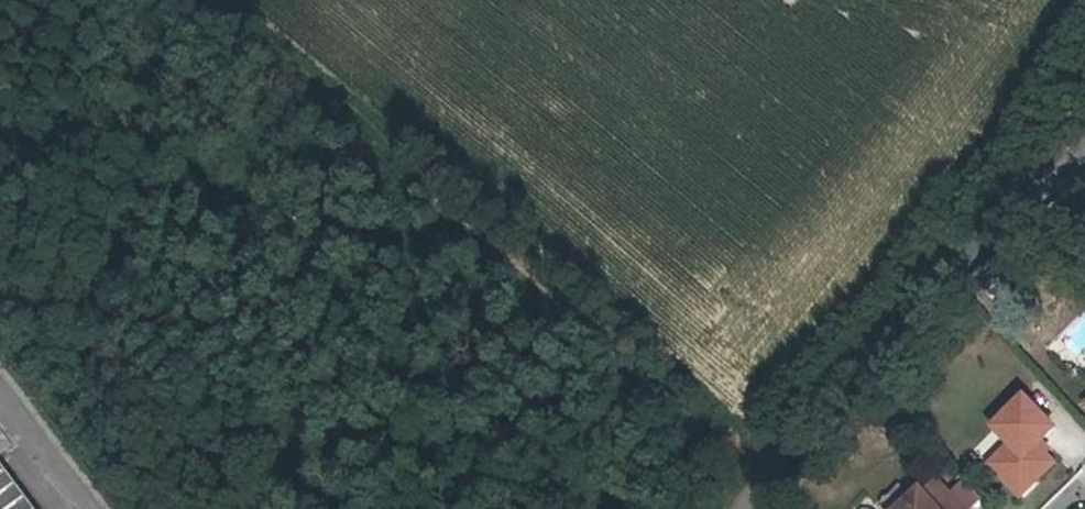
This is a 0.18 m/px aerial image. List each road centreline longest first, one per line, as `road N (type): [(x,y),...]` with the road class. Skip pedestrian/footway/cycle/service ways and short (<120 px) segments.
road 1 (unclassified): [(1084,162),(794,461),(762,508)]

